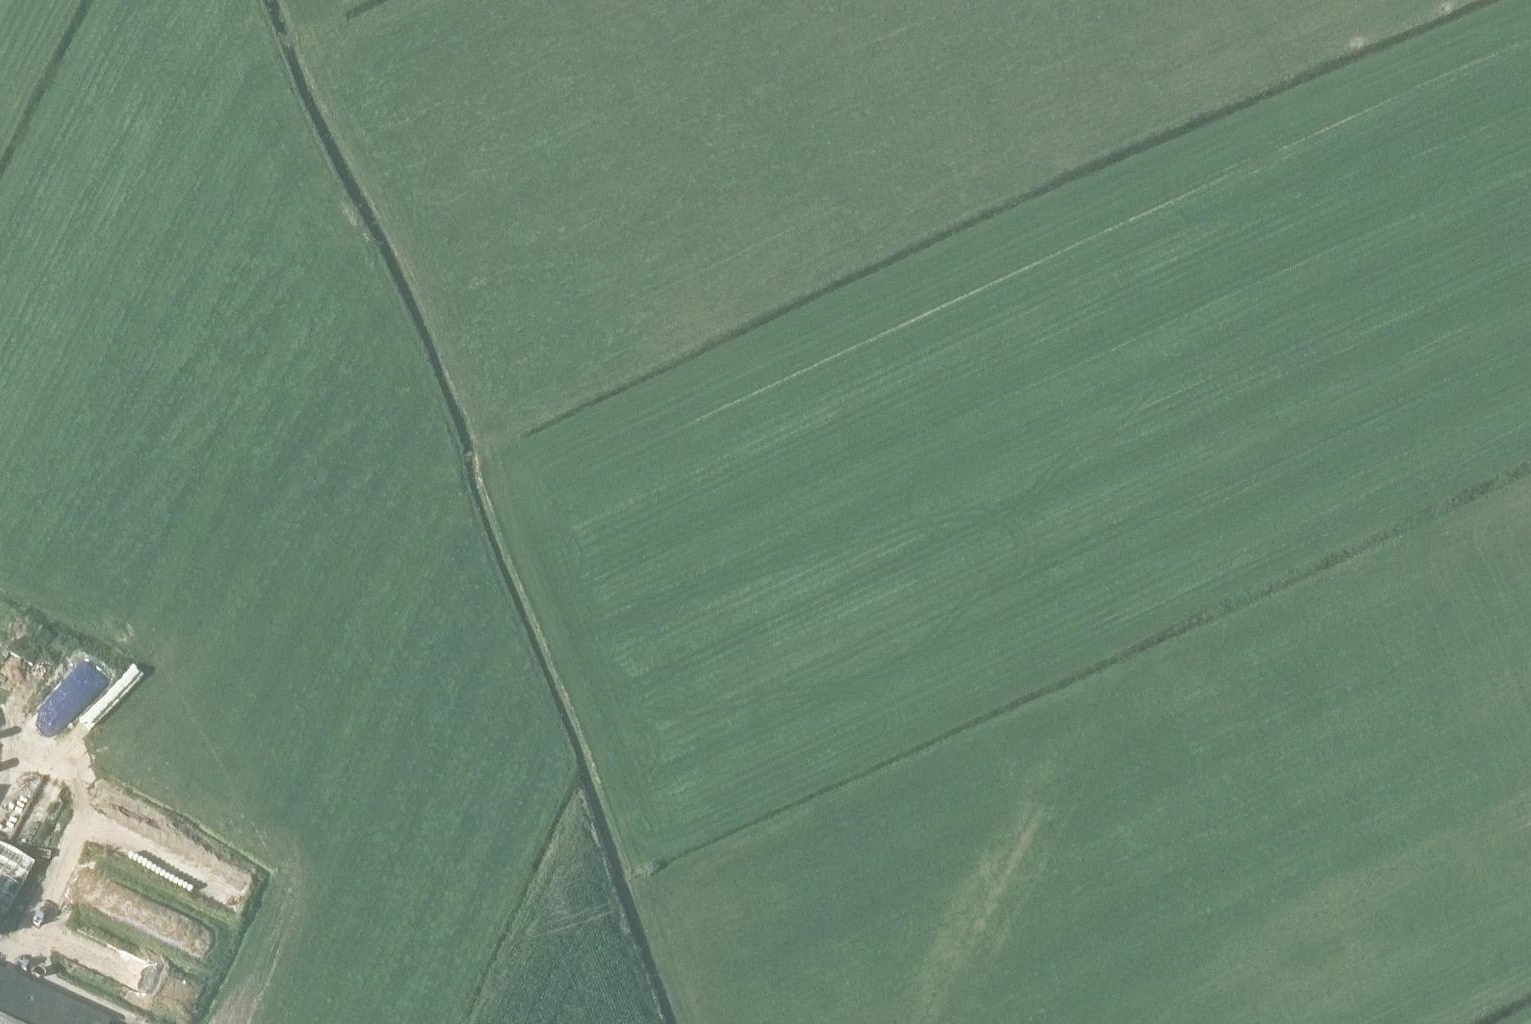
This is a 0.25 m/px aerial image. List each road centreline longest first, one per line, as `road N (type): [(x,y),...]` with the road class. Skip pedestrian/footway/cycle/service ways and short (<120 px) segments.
road 1 (track): [(25,962),(82,816),(76,783),(54,765),(6,762)]
road 2 (track): [(0,951),(128,1023)]

